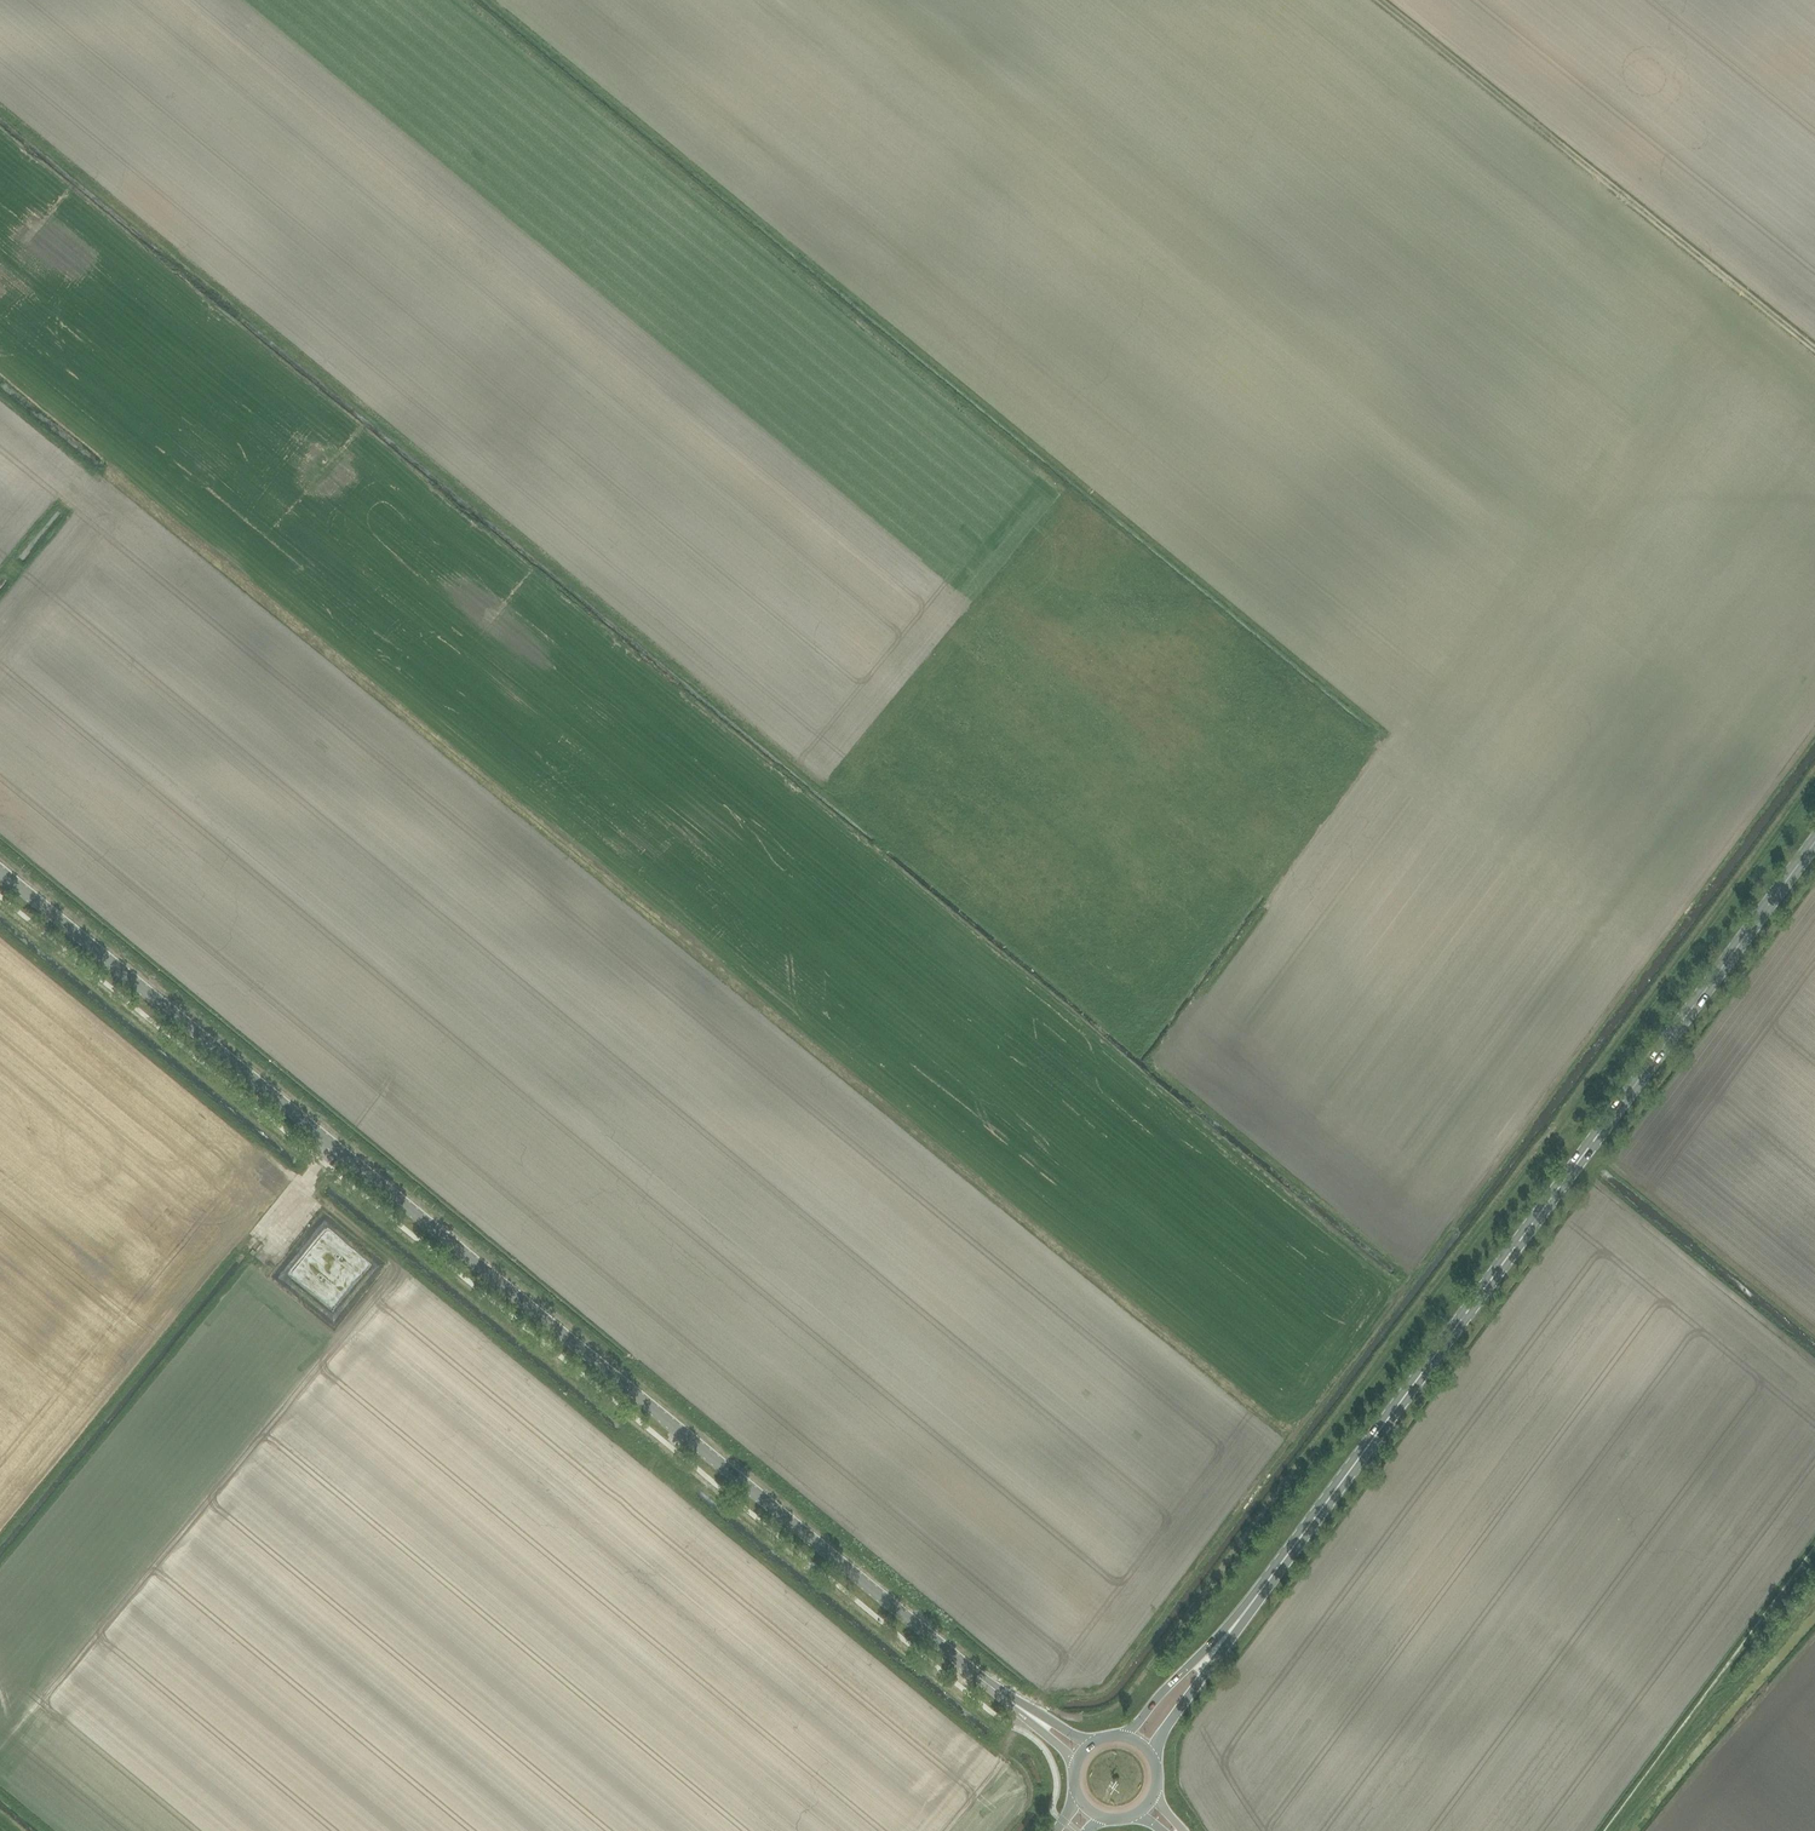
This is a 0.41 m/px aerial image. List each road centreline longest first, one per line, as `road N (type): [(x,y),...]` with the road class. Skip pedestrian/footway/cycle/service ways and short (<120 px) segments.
road 1 (tertiary): [(1011,1704),(0,875)]
road 2 (primary): [(1257,1595),(1814,845)]
road 3 (primary): [(1154,1760),(1163,1732),(1257,1595)]
road 4 (primary): [(1257,1595),(1122,1735)]

